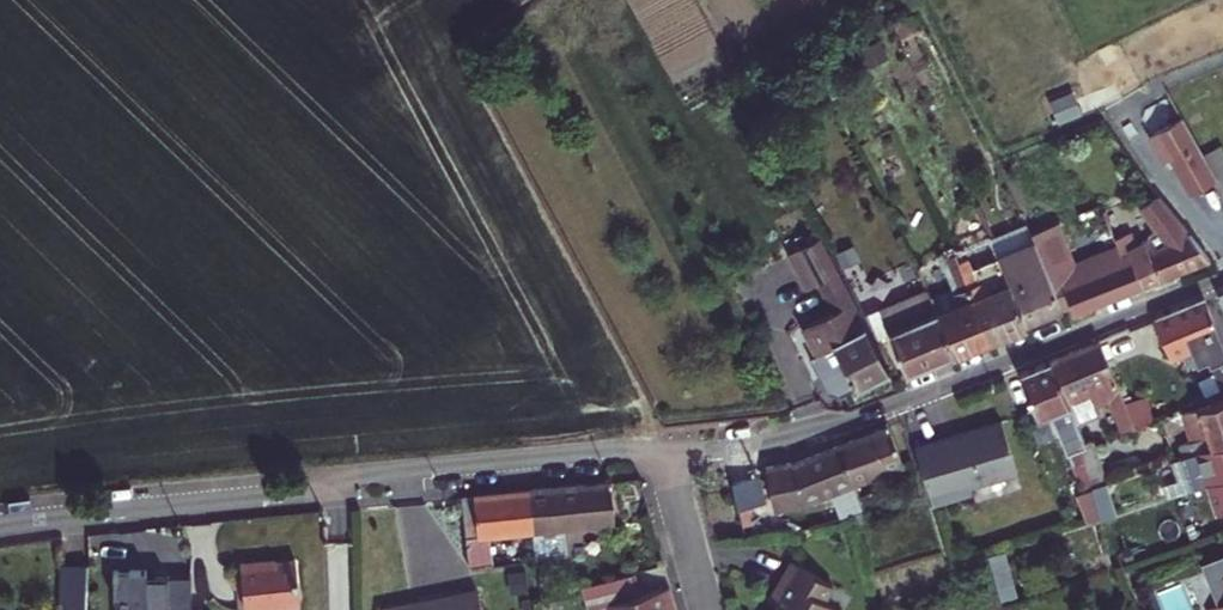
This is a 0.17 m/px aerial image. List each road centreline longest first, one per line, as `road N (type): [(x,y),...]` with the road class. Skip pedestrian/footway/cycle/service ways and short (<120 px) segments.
road 1 (residential): [(1222,279),(858,420),(774,440),(667,451)]
road 2 (residential): [(334,483),(305,495),(0,520)]
road 3 (residential): [(667,451),(334,483)]
road 4 (residential): [(667,451),(709,609)]
road 5 (residential): [(334,483),(338,609)]

